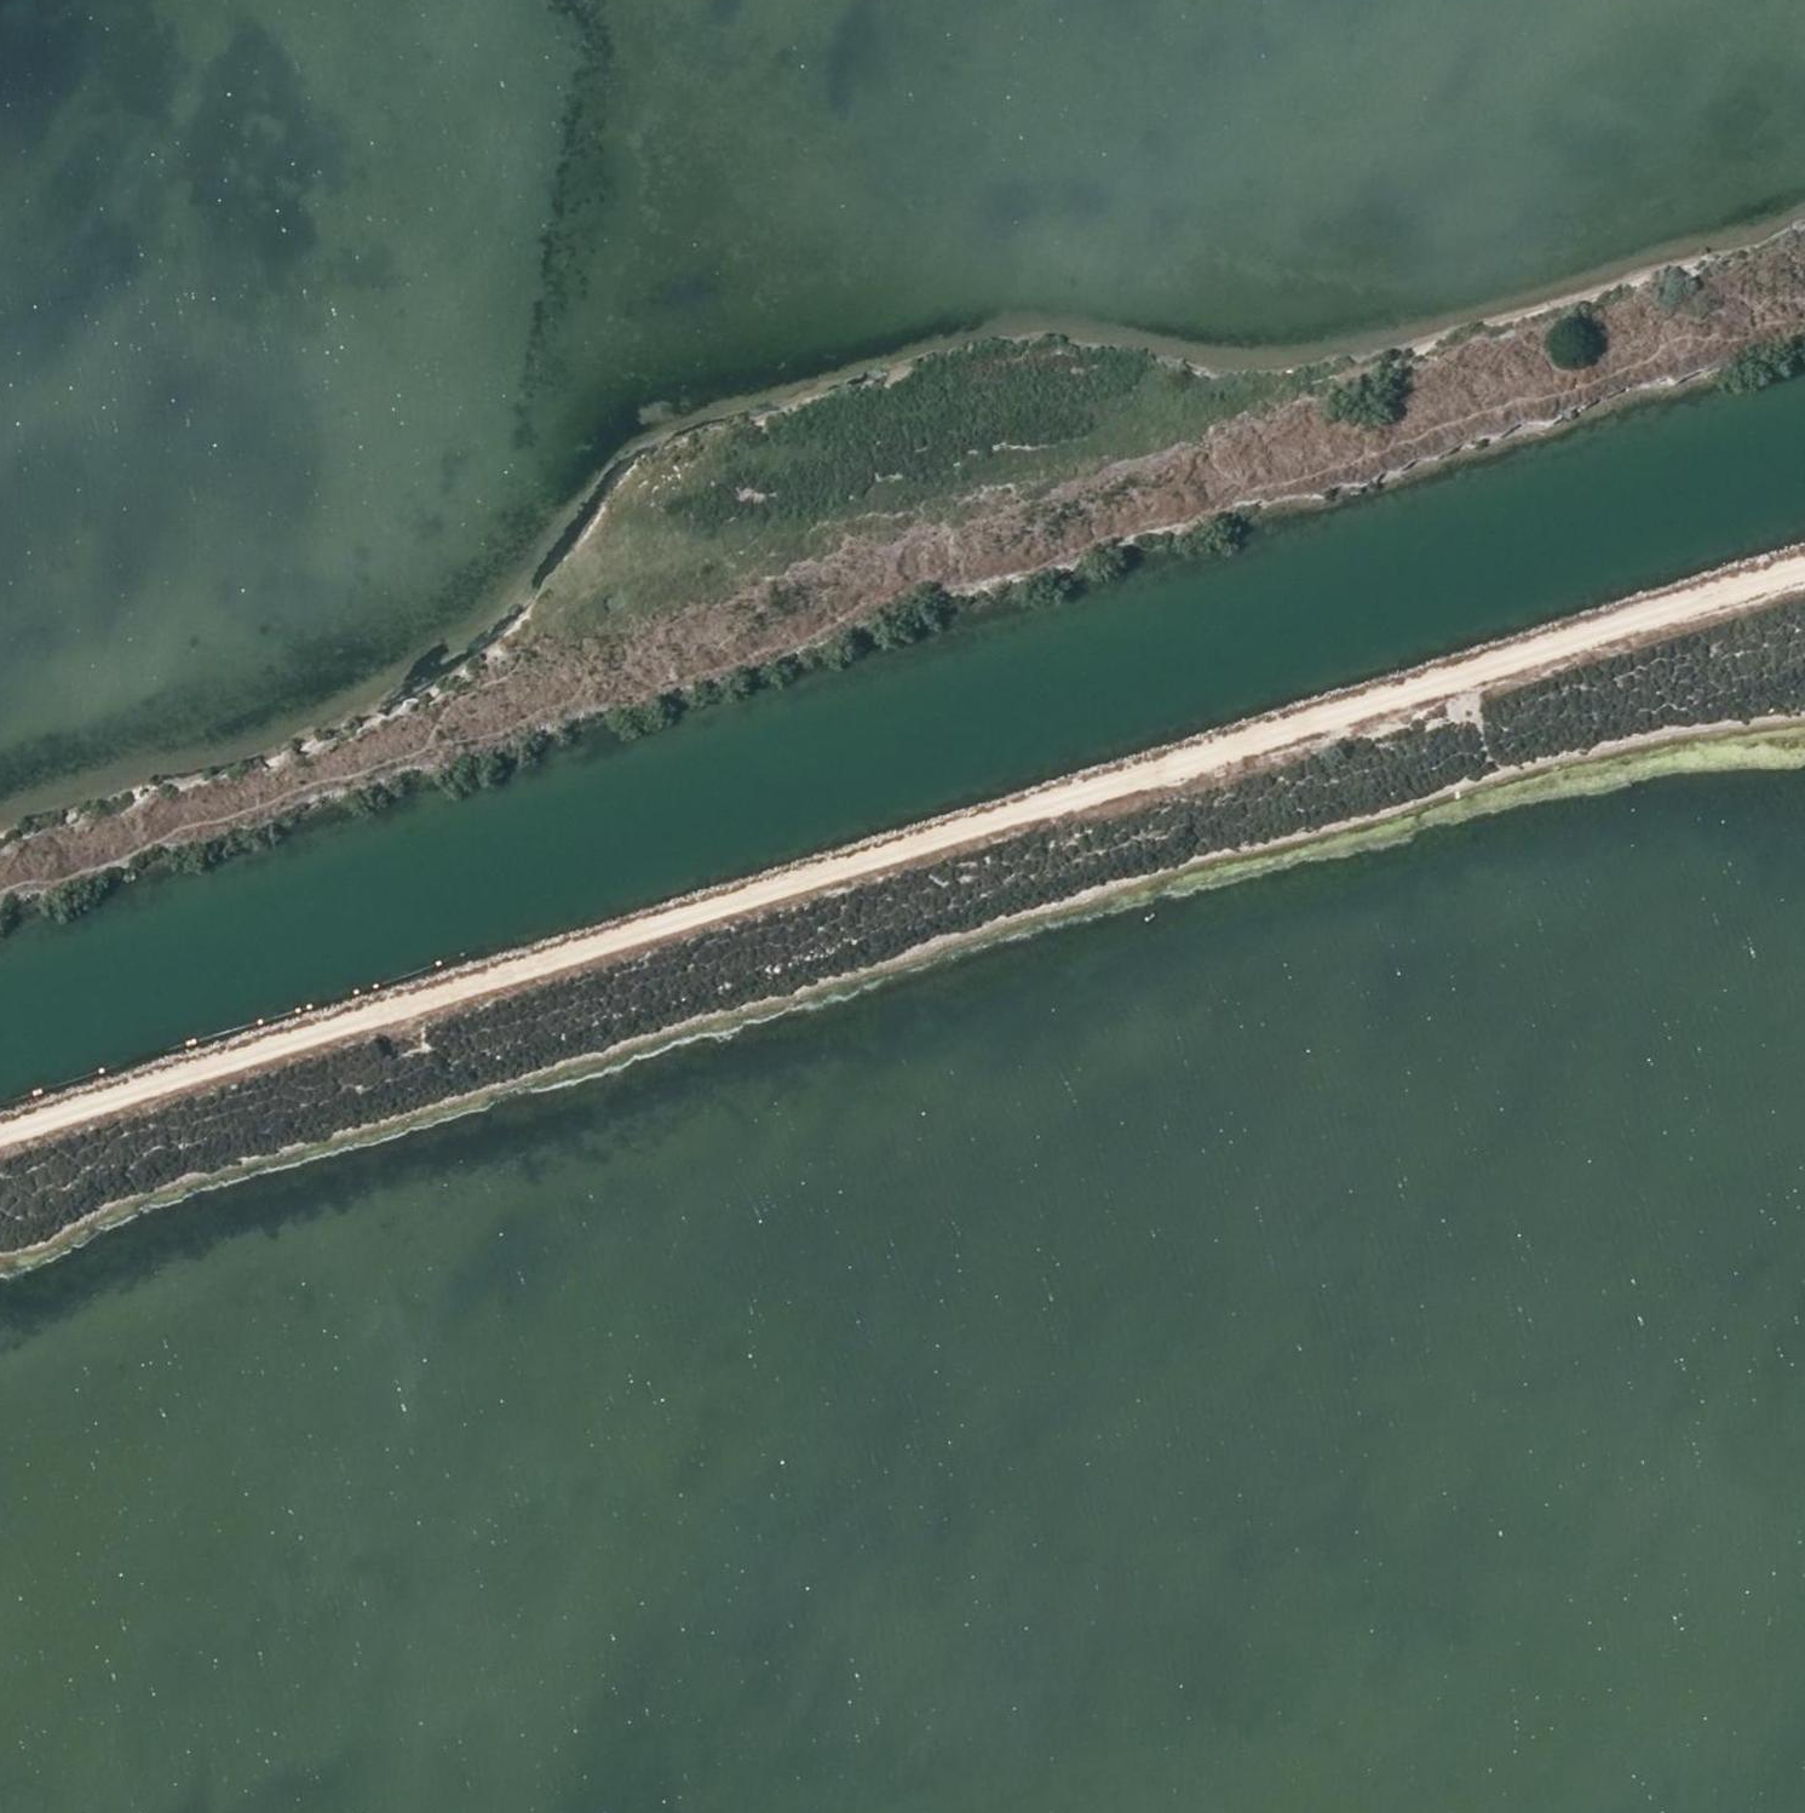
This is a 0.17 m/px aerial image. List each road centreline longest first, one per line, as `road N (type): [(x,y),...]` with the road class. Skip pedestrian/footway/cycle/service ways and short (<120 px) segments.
road 1 (track): [(1804,575),(0,1145)]

